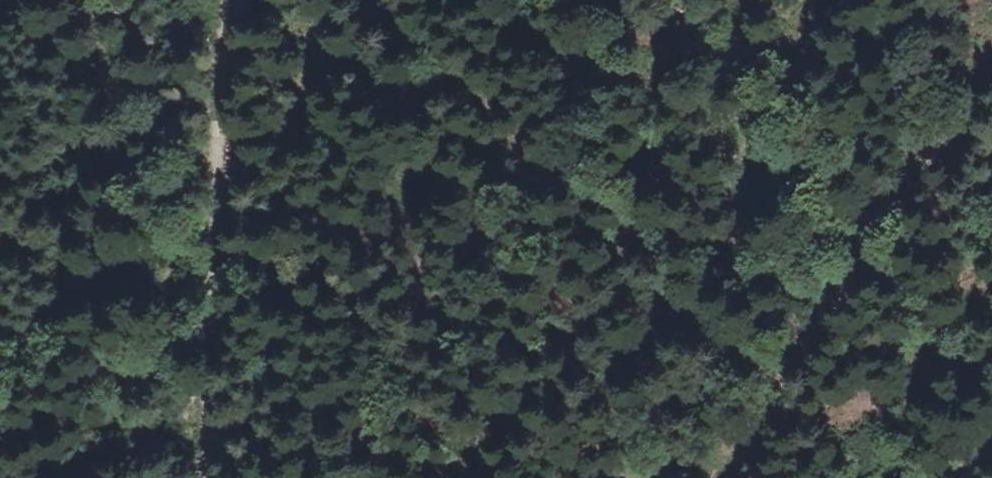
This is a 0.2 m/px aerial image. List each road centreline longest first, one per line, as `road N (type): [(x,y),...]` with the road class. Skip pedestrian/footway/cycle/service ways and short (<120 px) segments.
road 1 (track): [(239,0),(235,477)]

